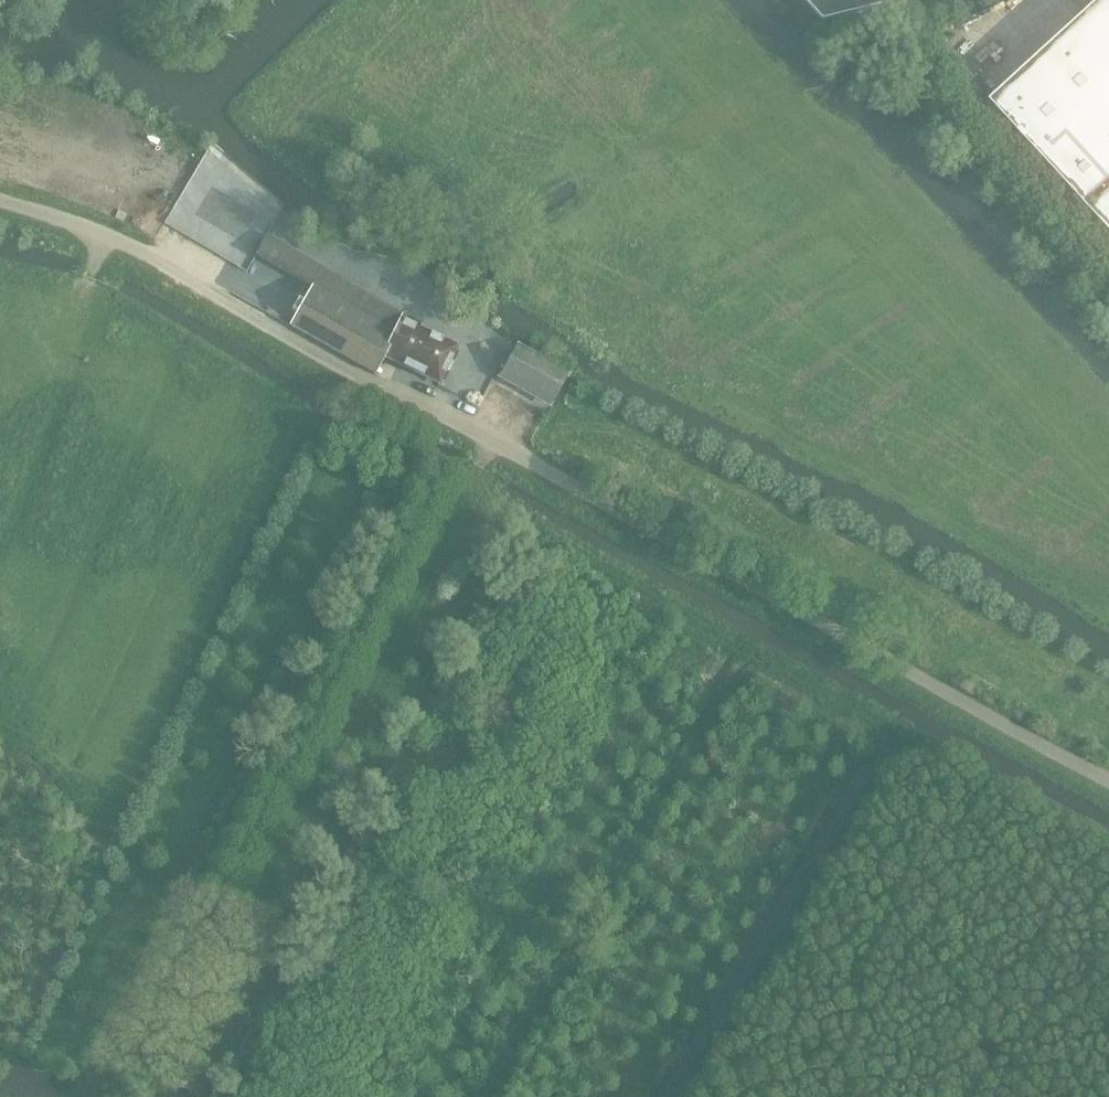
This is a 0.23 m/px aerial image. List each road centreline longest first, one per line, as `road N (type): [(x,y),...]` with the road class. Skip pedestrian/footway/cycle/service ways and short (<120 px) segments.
road 1 (unclassified): [(1108,777),(149,254),(0,201)]

